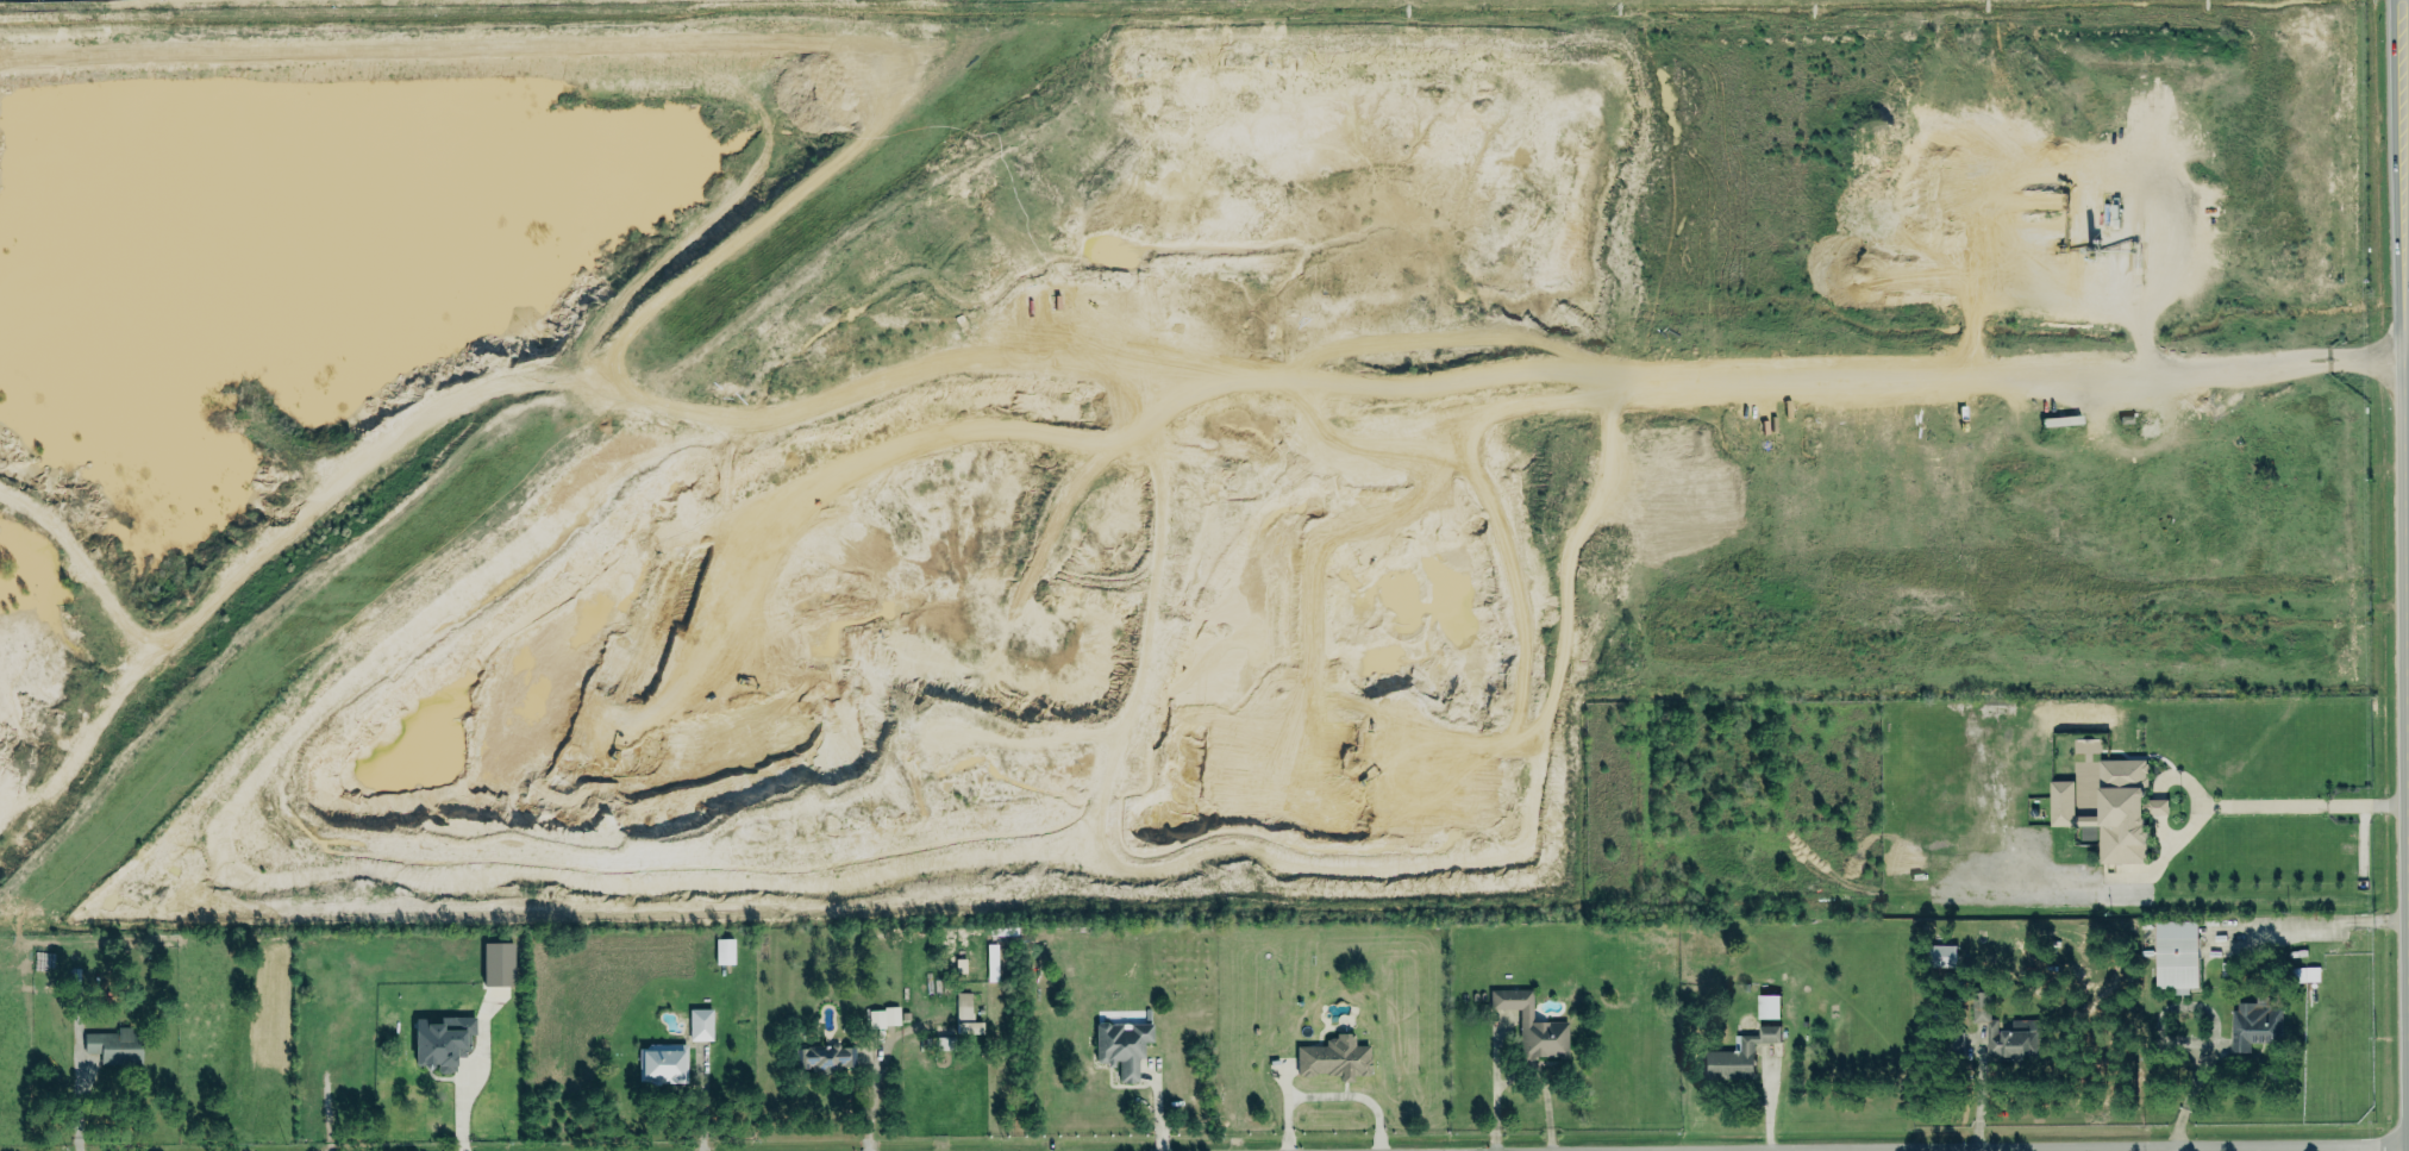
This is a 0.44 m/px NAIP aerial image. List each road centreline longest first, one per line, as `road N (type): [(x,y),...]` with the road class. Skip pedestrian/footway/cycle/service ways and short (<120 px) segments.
road 1 (residential): [(458,1150),(2408,1136)]
road 2 (tertiary): [(2401,0),(2408,1150)]

